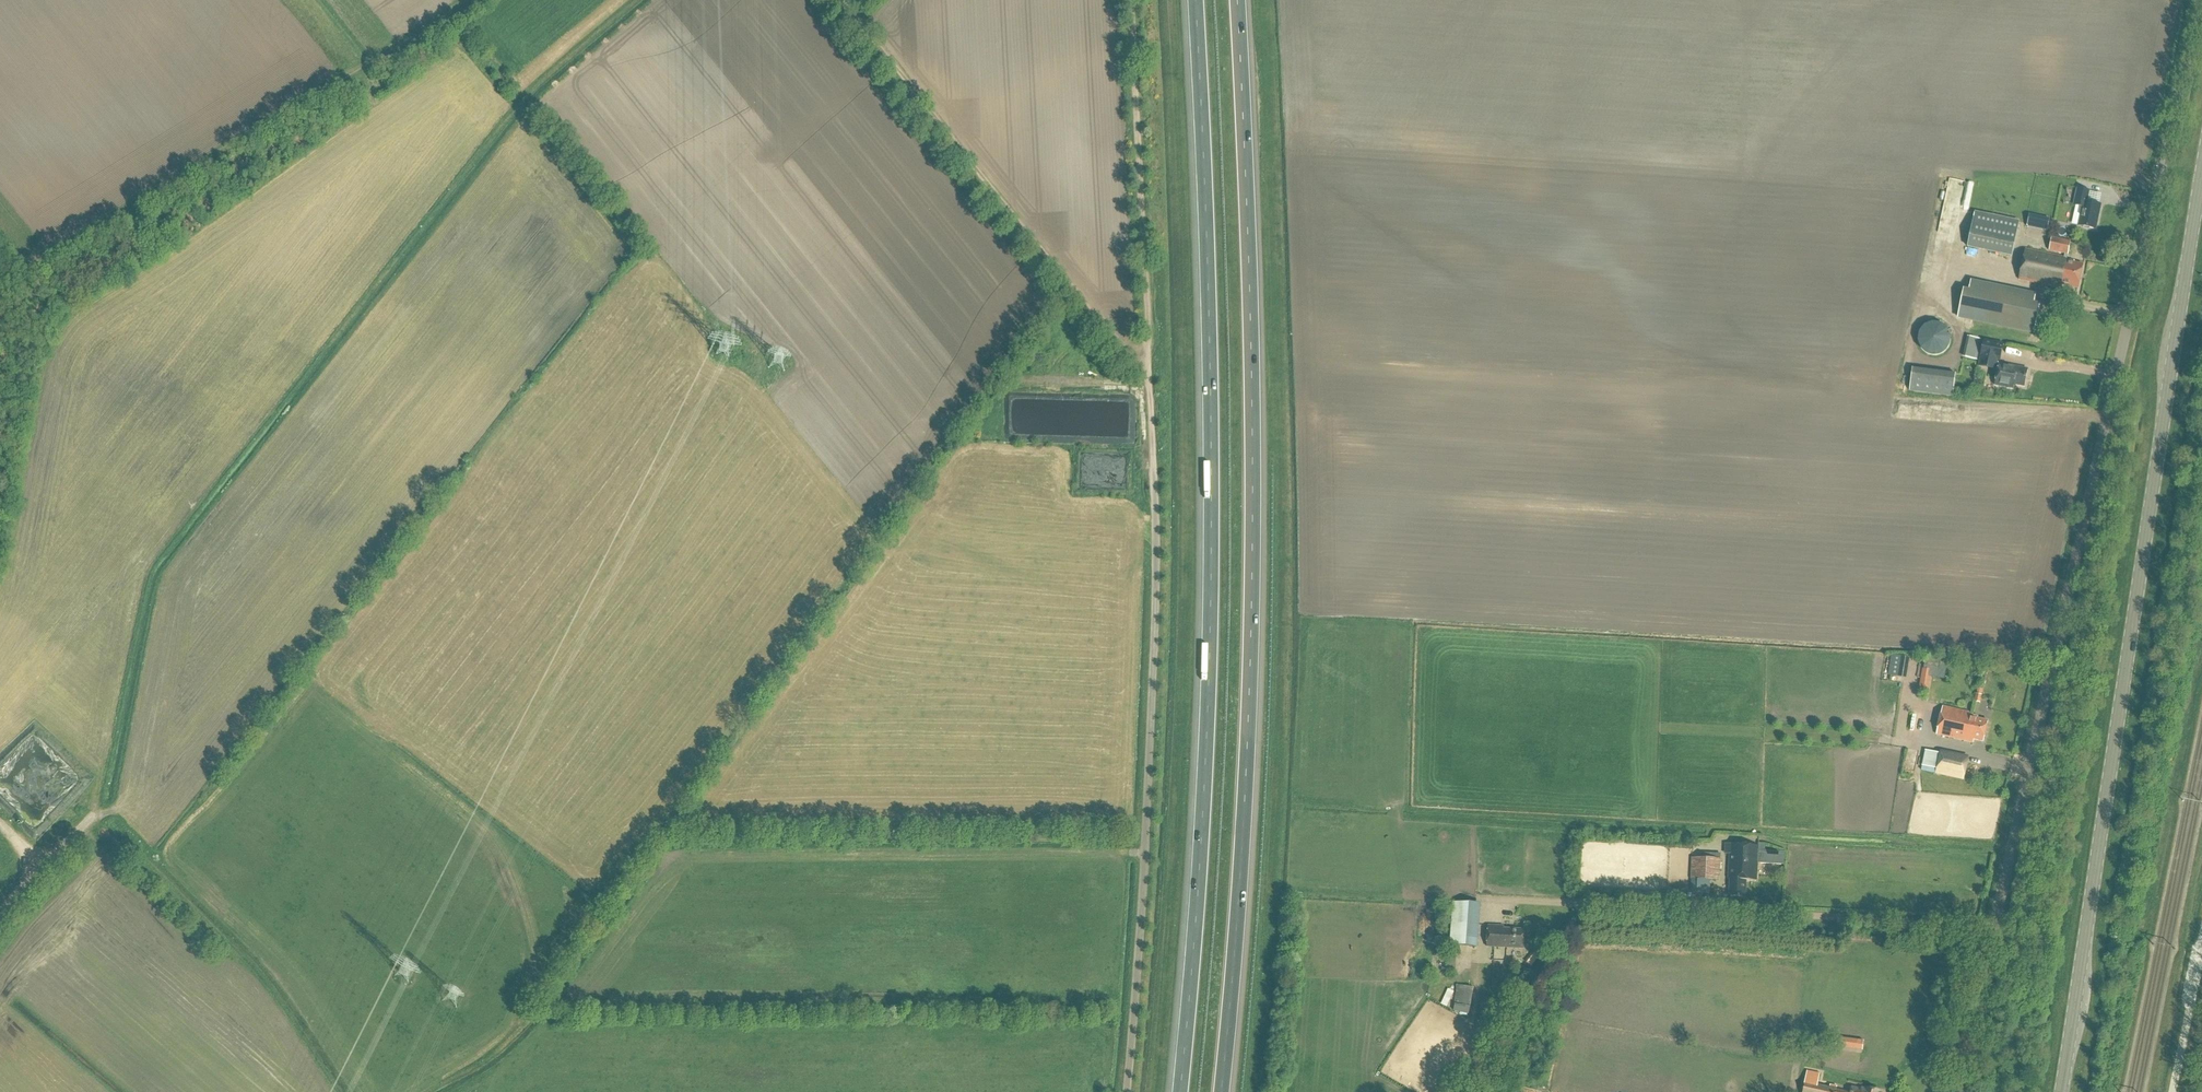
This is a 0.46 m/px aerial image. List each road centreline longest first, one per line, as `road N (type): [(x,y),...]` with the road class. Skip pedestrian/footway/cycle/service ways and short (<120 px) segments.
road 1 (unclassified): [(1958,1091),(2200,0)]
road 2 (motorway): [(1222,1091),(1243,860),(1255,410),(1237,0)]
road 3 (motorway): [(1196,0),(1211,631),(1179,1091)]
road 4 (secondary): [(2061,1091),(2201,177)]
road 5 (unclassified): [(1127,1091),(1156,573),(1149,380)]
road 6 (track): [(1145,853),(652,846)]
road 7 (track): [(1149,380),(841,0)]
road 8 (track): [(1996,921),(1514,902)]
road 9 (track): [(1149,380),(1129,0)]
road 10 (track): [(473,0),(278,123)]
road 11 (track): [(2172,1091),(2201,942)]
road 12 (unclassified): [(0,914),(94,816)]

